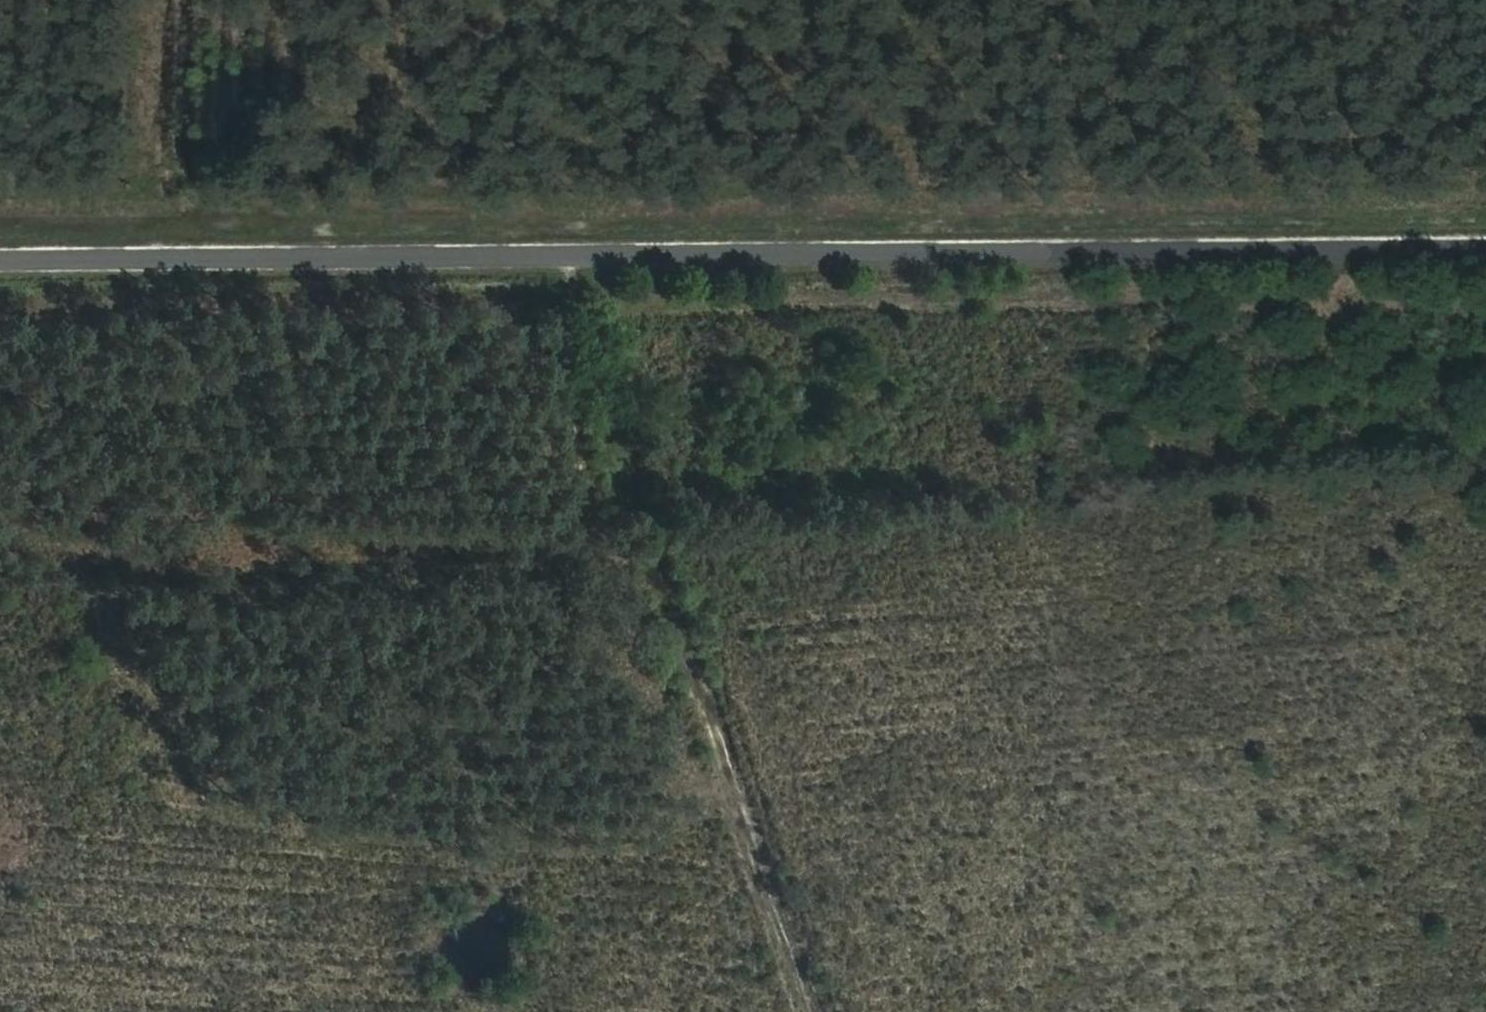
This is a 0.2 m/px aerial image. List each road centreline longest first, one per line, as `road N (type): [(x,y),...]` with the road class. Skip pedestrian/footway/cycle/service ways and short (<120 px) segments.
road 1 (tertiary): [(0,262),(1485,251)]
road 2 (track): [(818,1011),(699,682)]

